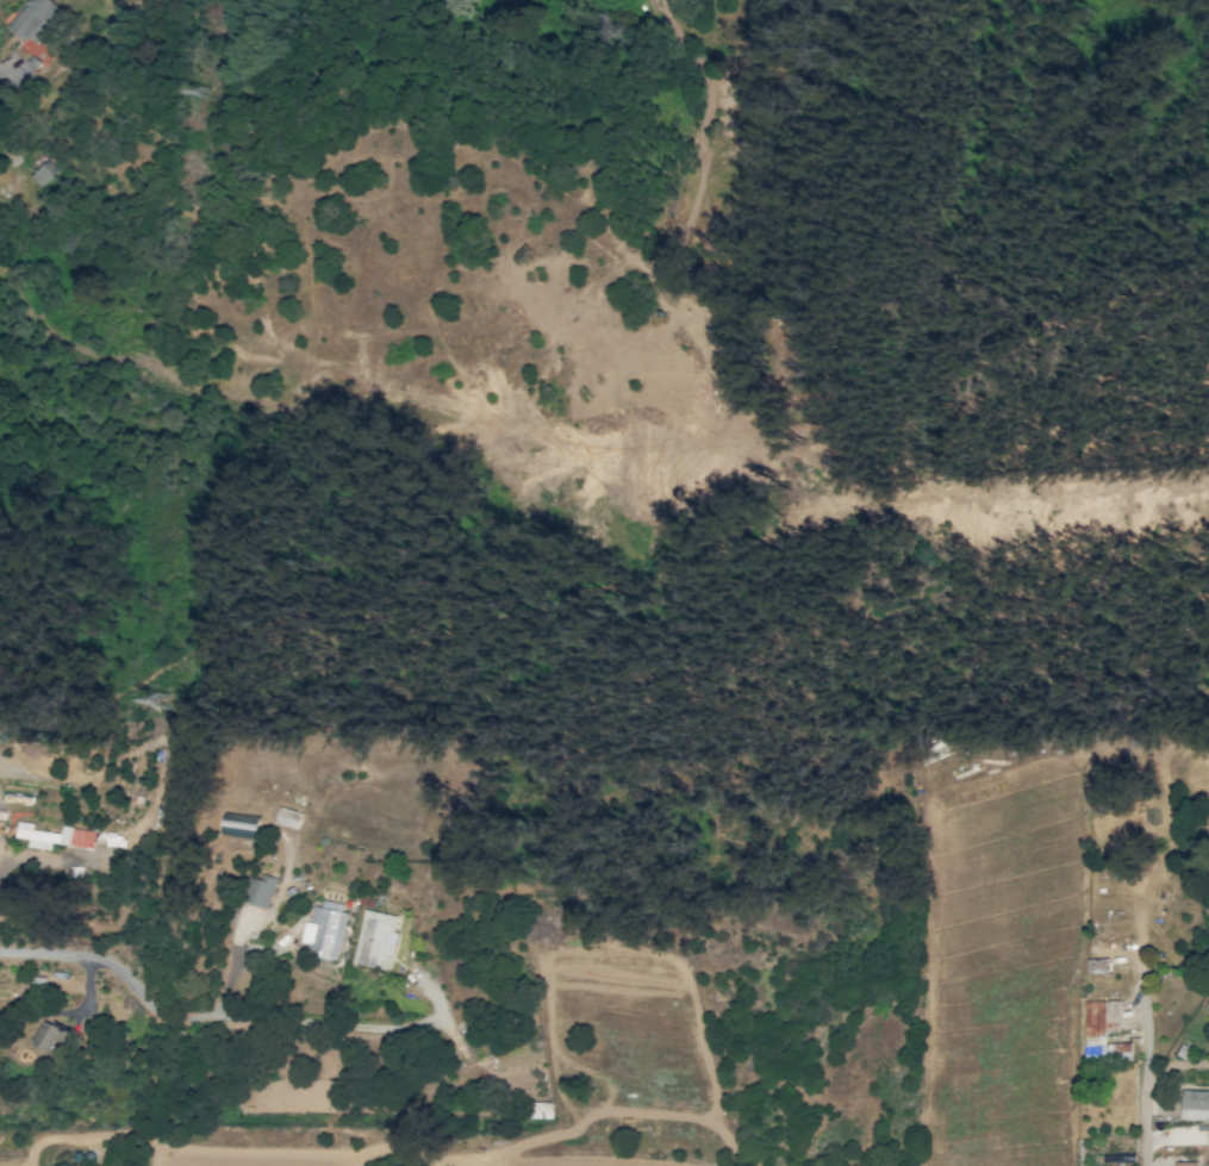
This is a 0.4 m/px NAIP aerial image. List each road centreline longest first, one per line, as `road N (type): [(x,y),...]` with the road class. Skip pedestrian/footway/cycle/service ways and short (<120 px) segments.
road 1 (residential): [(0,955),(91,956),(176,1020),(249,1017)]

